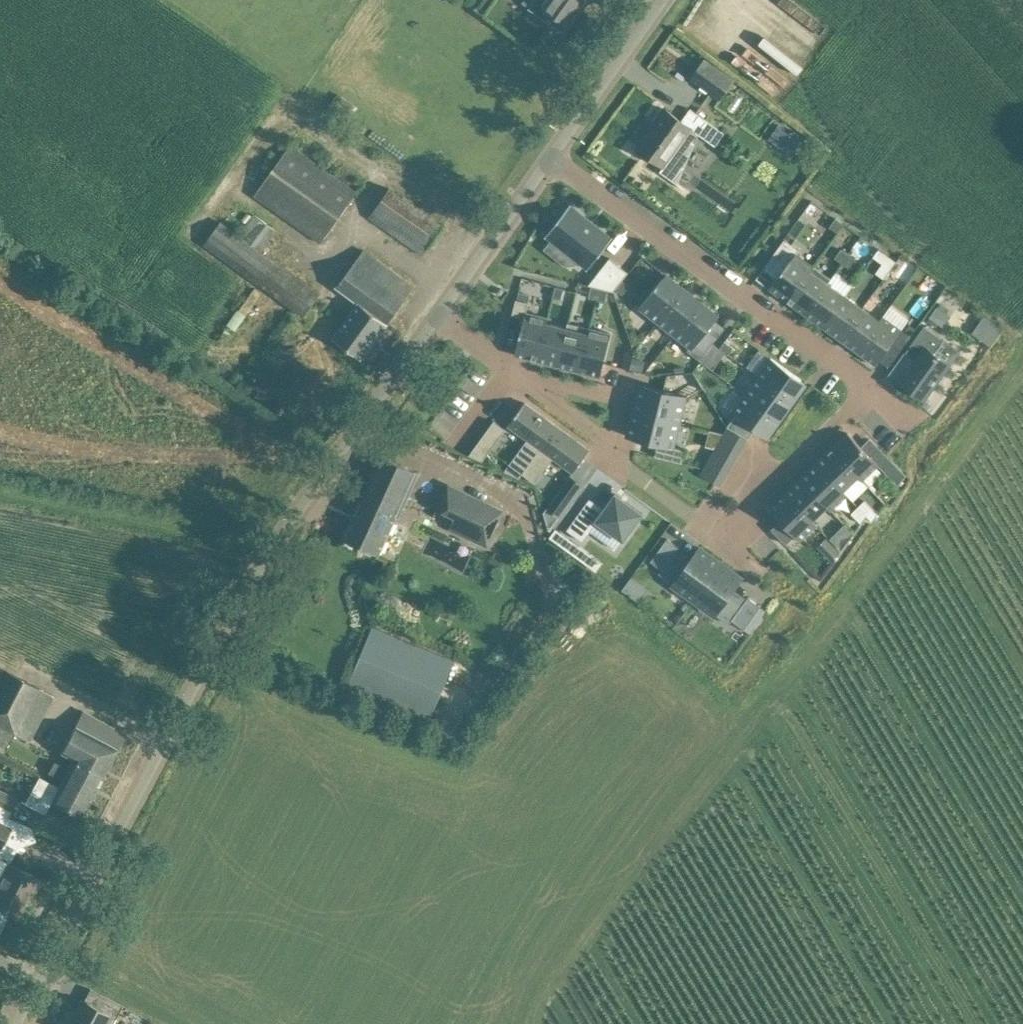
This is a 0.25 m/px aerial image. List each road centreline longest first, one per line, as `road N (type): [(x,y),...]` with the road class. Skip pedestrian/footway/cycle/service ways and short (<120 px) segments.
road 1 (tertiary): [(17,1023),(272,552),(435,319)]
road 2 (residential): [(550,158),(864,384)]
road 3 (residential): [(864,384),(858,407),(718,539)]
road 4 (tertiary): [(435,319),(550,158)]
road 5 (tertiary): [(550,158),(663,0)]
road 6 (residential): [(718,539),(609,461),(611,446)]
road 7 (residential): [(611,446),(620,401),(522,381)]

